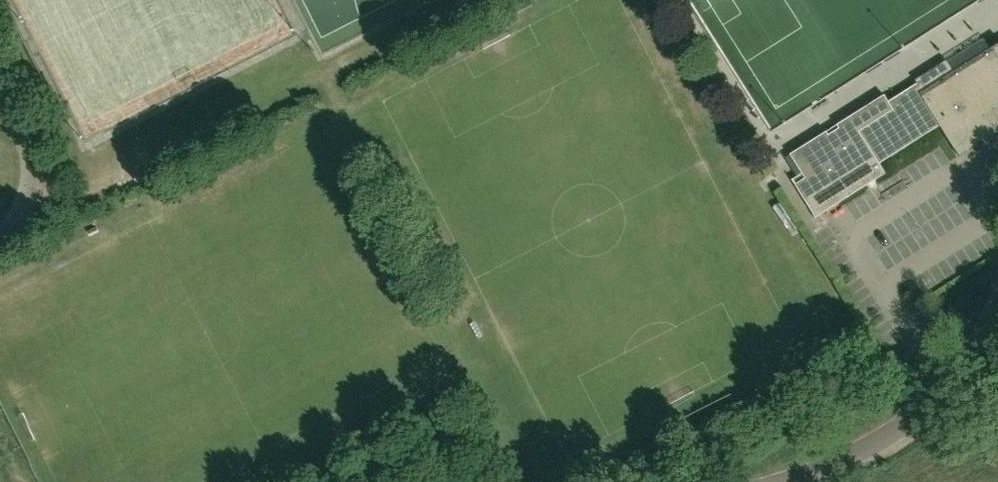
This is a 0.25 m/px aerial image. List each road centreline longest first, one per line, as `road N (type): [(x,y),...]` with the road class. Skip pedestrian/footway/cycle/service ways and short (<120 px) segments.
road 1 (residential): [(783,481),(884,438),(950,392),(997,320)]

